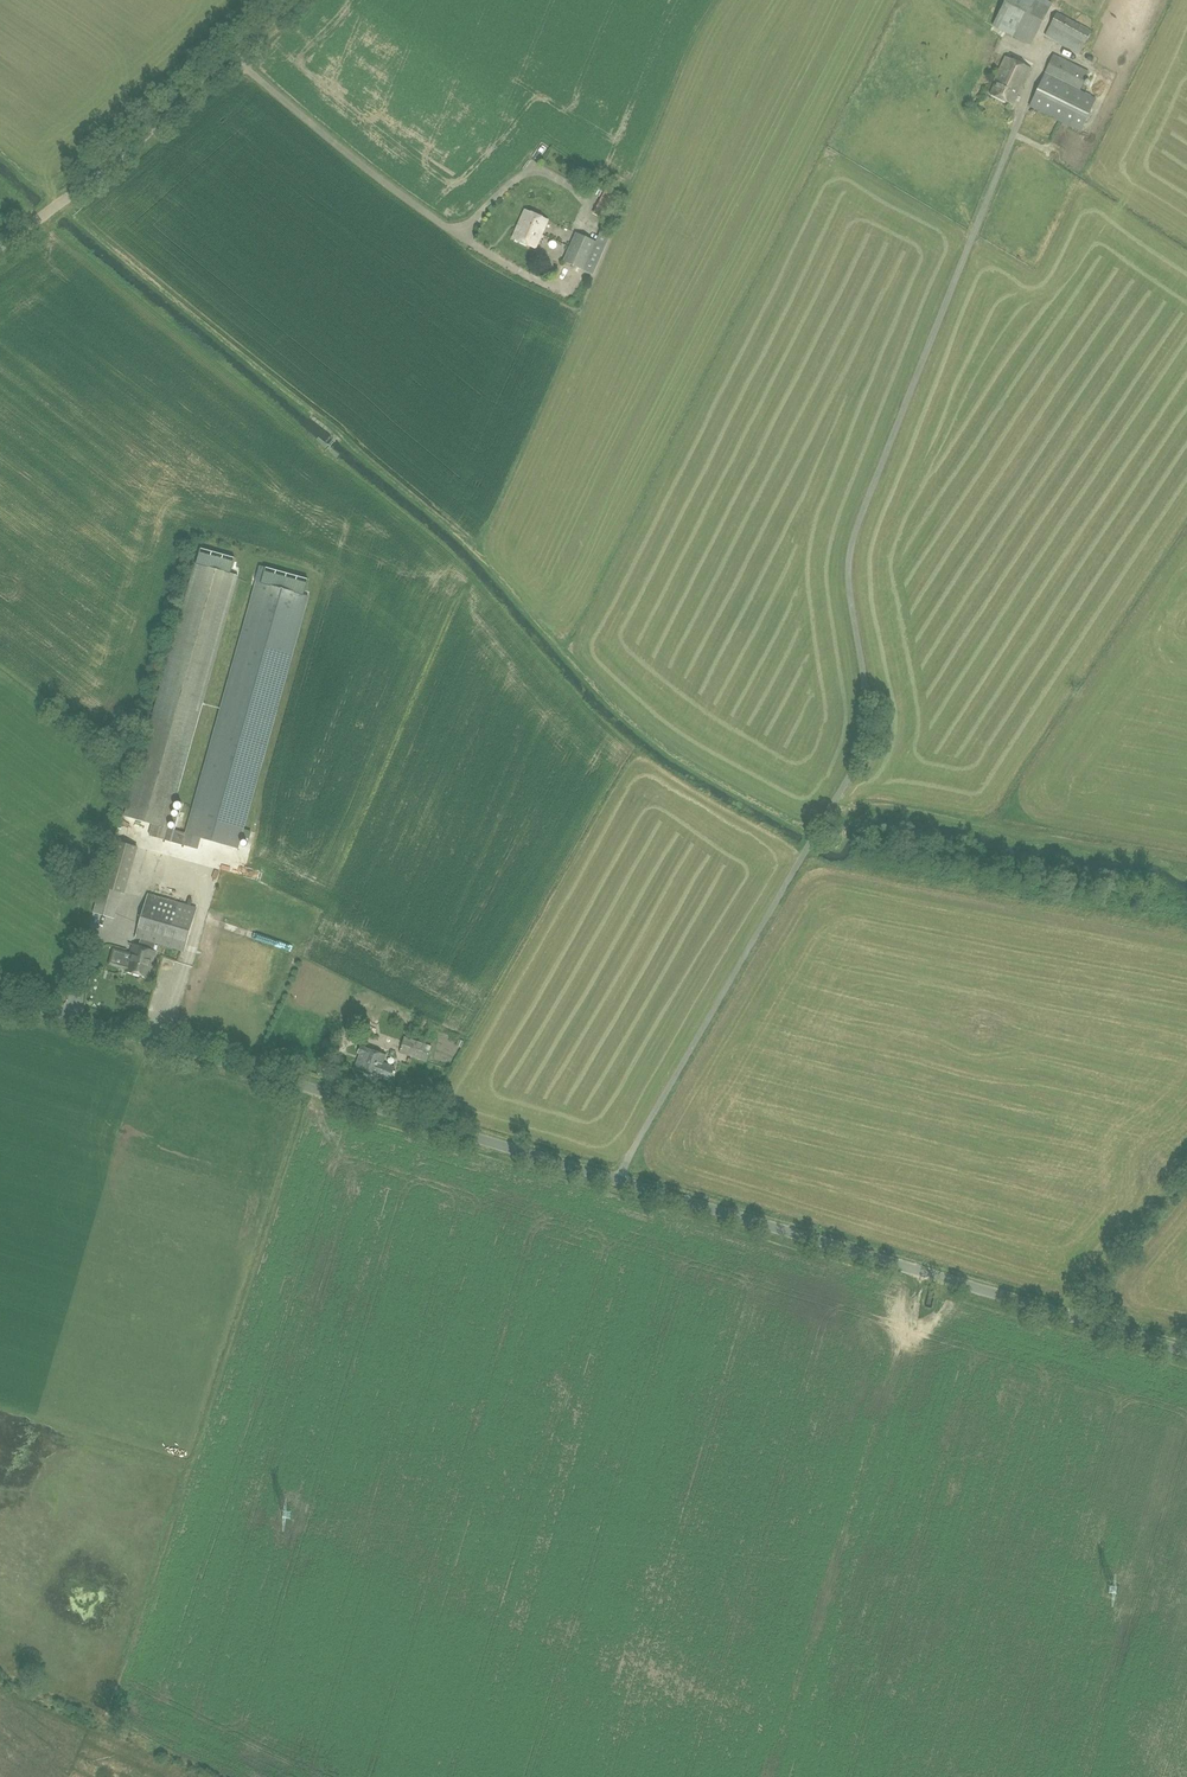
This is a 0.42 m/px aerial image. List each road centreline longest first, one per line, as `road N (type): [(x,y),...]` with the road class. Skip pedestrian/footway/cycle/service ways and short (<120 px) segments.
road 1 (unclassified): [(617,1180),(861,759),(866,709),(850,551),(1027,100)]
road 2 (unclassified): [(617,1180),(0,995)]
road 3 (unclassified): [(1186,1351),(617,1180)]
road 4 (unclassified): [(0,247),(111,164),(234,56)]
road 5 (unclassified): [(471,243),(349,155),(234,56)]

